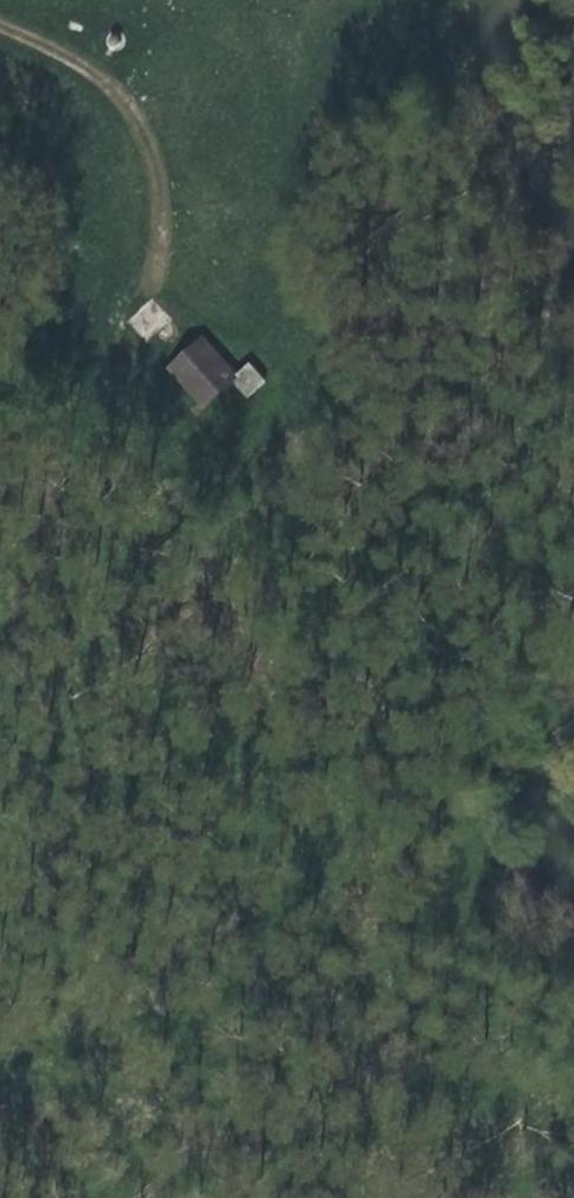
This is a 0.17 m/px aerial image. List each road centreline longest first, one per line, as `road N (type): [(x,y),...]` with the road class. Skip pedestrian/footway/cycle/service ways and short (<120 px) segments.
road 1 (track): [(156,240),(159,189),(132,114),(47,43),(0,27)]

